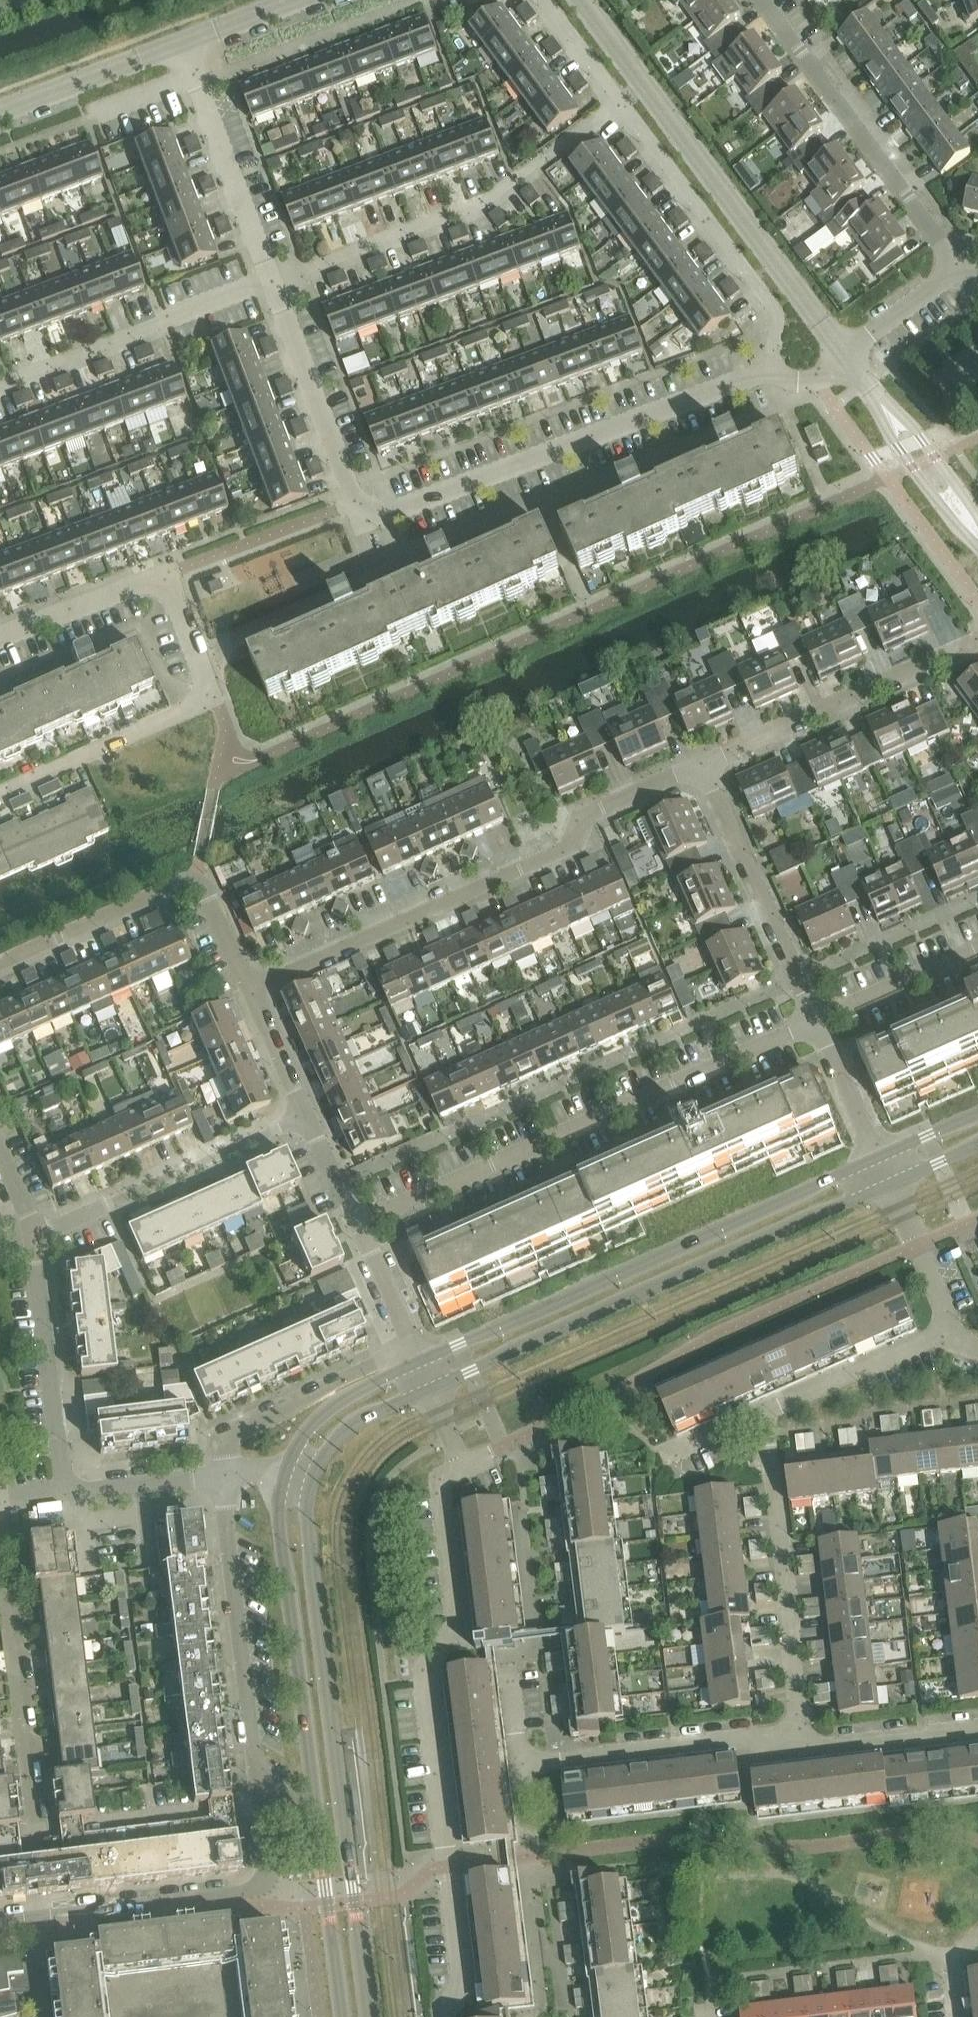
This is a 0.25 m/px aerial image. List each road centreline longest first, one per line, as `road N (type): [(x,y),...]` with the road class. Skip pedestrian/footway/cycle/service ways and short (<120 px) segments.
road 1 (residential): [(445,2016),(444,2005),(464,1983),(426,1671),(460,1622),(443,1487),(462,1464)]
road 2 (tertiary): [(369,2016),(306,1522),(311,1486)]
road 3 (residential): [(249,992),(571,849),(589,815),(704,765)]
road 4 (tertiary): [(431,1390),(891,1188)]
road 5 (residential): [(359,1227),(817,1021)]
road 6 (tertiary): [(878,1159),(420,1361)]
road 7 (residential): [(771,373),(770,306),(546,0)]
road 8 (unclassified): [(845,357),(583,0)]
road 9 (residential): [(354,502),(384,510),(771,373)]
road 10 (residential): [(257,1770),(269,1873),(252,1893),(0,1922)]
road 11 (tertiary): [(283,1474),(277,1520),(317,1820)]
road 12 (residential): [(802,1745),(766,1412)]
road 13 (residential): [(957,270),(760,0)]
road 14 (residential): [(271,284),(482,204),(548,158)]
road 15 (residential): [(704,765),(977,644)]
road 16 (residential): [(223,1475),(257,1770)]
road 17 (residential): [(36,1238),(305,1119)]
road 18 (residential): [(0,383),(271,284)]
road 19 (residential): [(519,1766),(753,1739),(802,1745)]
road 20 (residential): [(817,1021),(704,765)]
road 21 (residential): [(0,638),(162,577),(199,667)]
road 22 (residential): [(0,793),(211,699),(199,667)]
road 23 (residential): [(64,1492),(36,1238)]
road 24 (residential): [(271,284),(181,47)]
road 25 (residential): [(414,1349),(245,1429),(227,1447),(223,1475)]
road 26 (residential): [(354,502),(271,284)]
road 27 (residential): [(845,357),(893,442),(977,546)]
road 28 (residential): [(0,964),(195,878)]
road 29 (residential): [(977,521),(914,429),(845,357)]
road 30 (residential): [(766,1412),(951,1332)]
road 31 (tertiary): [(317,1820),(343,2016)]
road 32 (unclassified): [(181,47),(0,115)]
road 33 (tertiary): [(420,1361),(351,1389),(313,1418),(283,1474)]
road 34 (residential): [(802,1745),(835,1749),(977,1732)]
road 35 (residential): [(977,950),(817,1021)]
road 36 (tertiary): [(311,1486),(334,1439),(431,1390)]
road 37 (residential): [(223,1475),(64,1492)]
road 38 (residential): [(878,1159),(817,1021)]
road 39 (residential): [(845,357),(957,270)]
road 40 (residential): [(305,1119),(249,992)]
road 41 (residential): [(414,1349),(359,1227)]
road 42 (unclassified): [(302,0),(181,47)]
road 43 (residential): [(249,992),(195,878)]
road 44 (residential): [(359,1227),(305,1119)]

